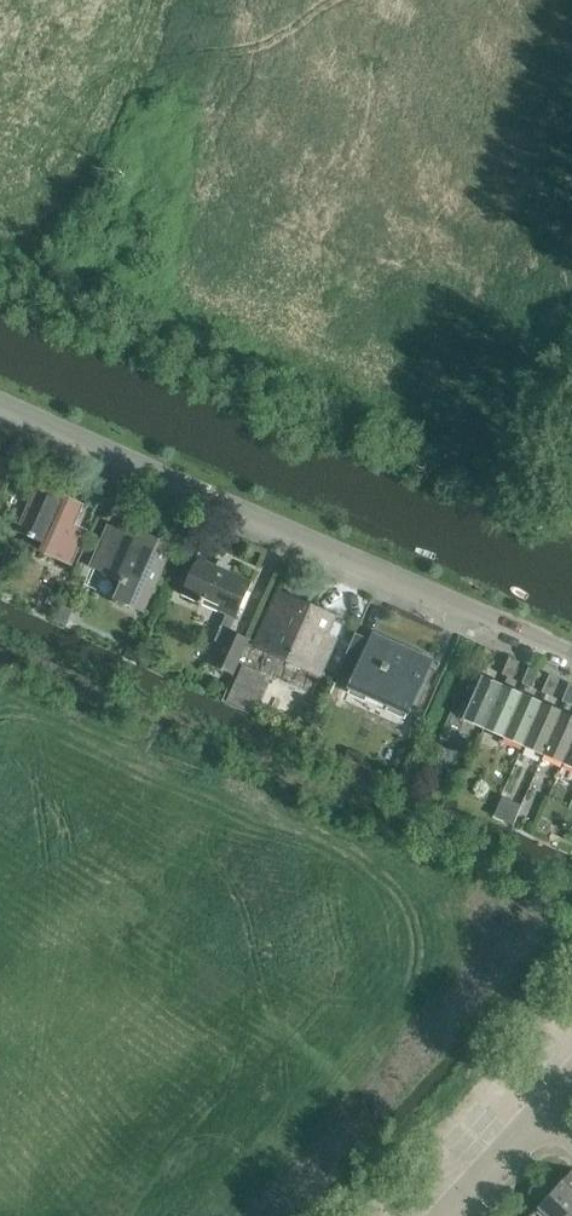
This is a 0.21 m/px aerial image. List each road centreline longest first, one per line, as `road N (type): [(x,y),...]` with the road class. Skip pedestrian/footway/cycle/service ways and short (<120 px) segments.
road 1 (unclassified): [(571,653),(0,405)]
road 2 (residential): [(450,1215),(571,1088)]

